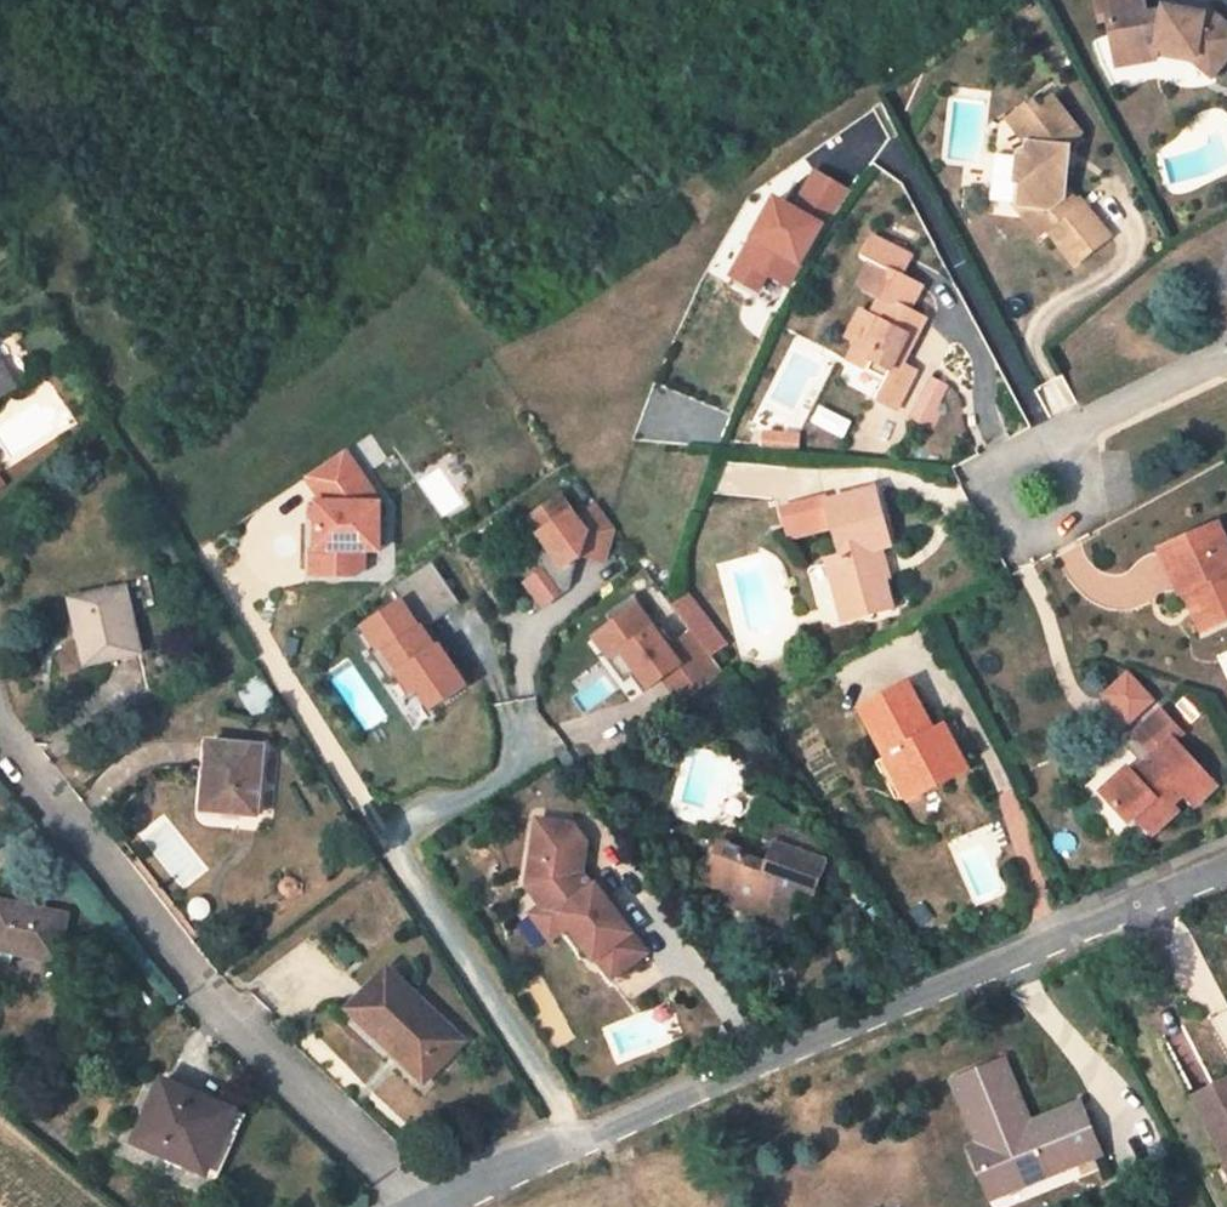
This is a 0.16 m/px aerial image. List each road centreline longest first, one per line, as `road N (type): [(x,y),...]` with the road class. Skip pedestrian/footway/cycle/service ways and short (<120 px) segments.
road 1 (residential): [(437,1206),(1226,854)]
road 2 (residential): [(0,738),(224,1008),(430,1206)]
road 3 (residential): [(1036,503),(1077,437),(1226,364)]

